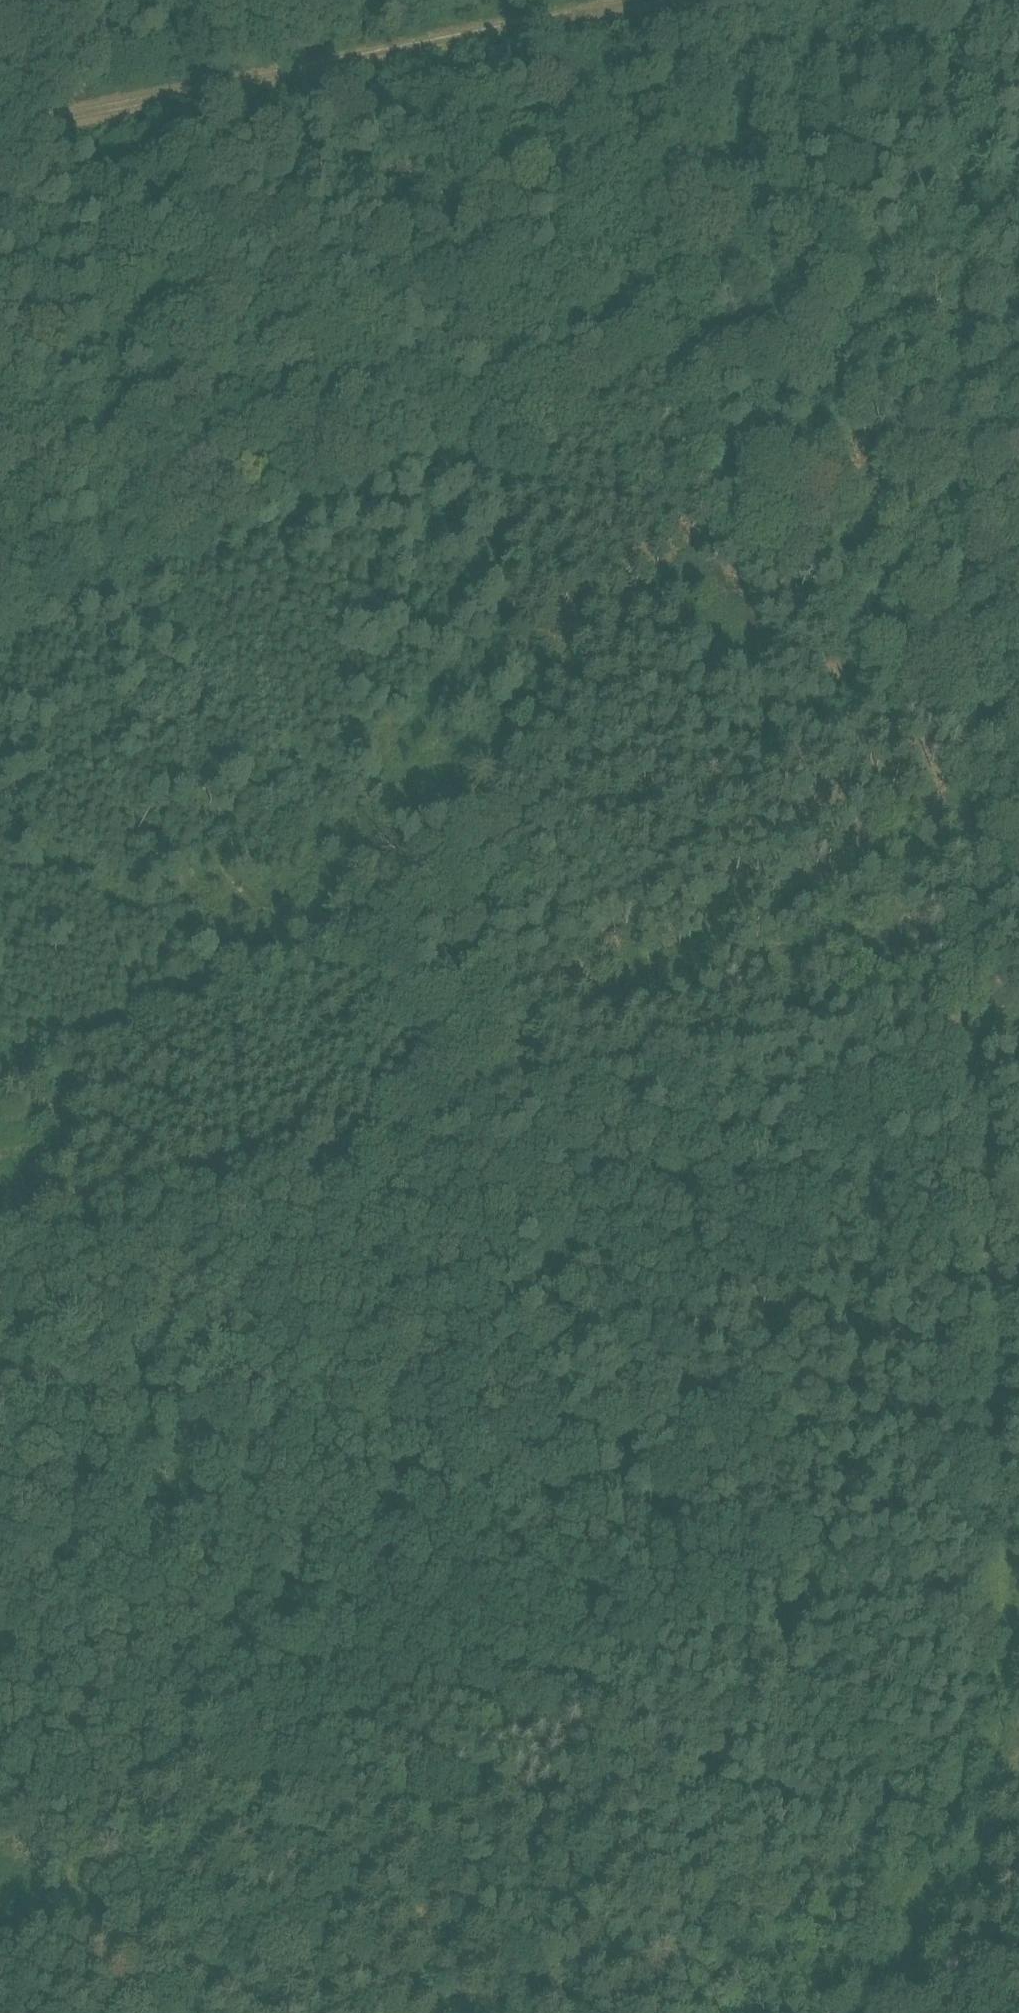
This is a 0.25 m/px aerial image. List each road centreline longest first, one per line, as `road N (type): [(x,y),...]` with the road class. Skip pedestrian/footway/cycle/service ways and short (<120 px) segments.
road 1 (track): [(0,116),(587,0)]

